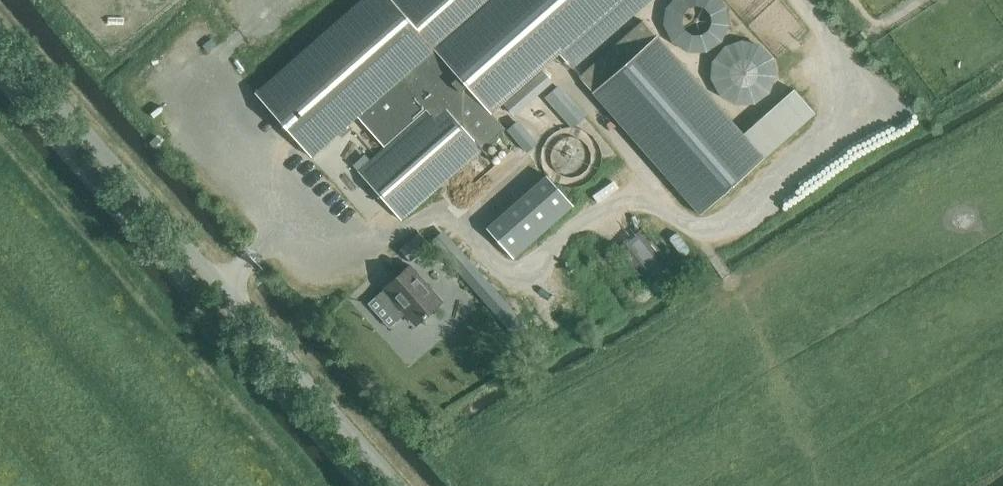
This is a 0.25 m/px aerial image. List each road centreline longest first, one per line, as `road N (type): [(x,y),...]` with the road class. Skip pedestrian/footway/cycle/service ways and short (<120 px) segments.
road 1 (unclassified): [(399,485),(0,37)]

